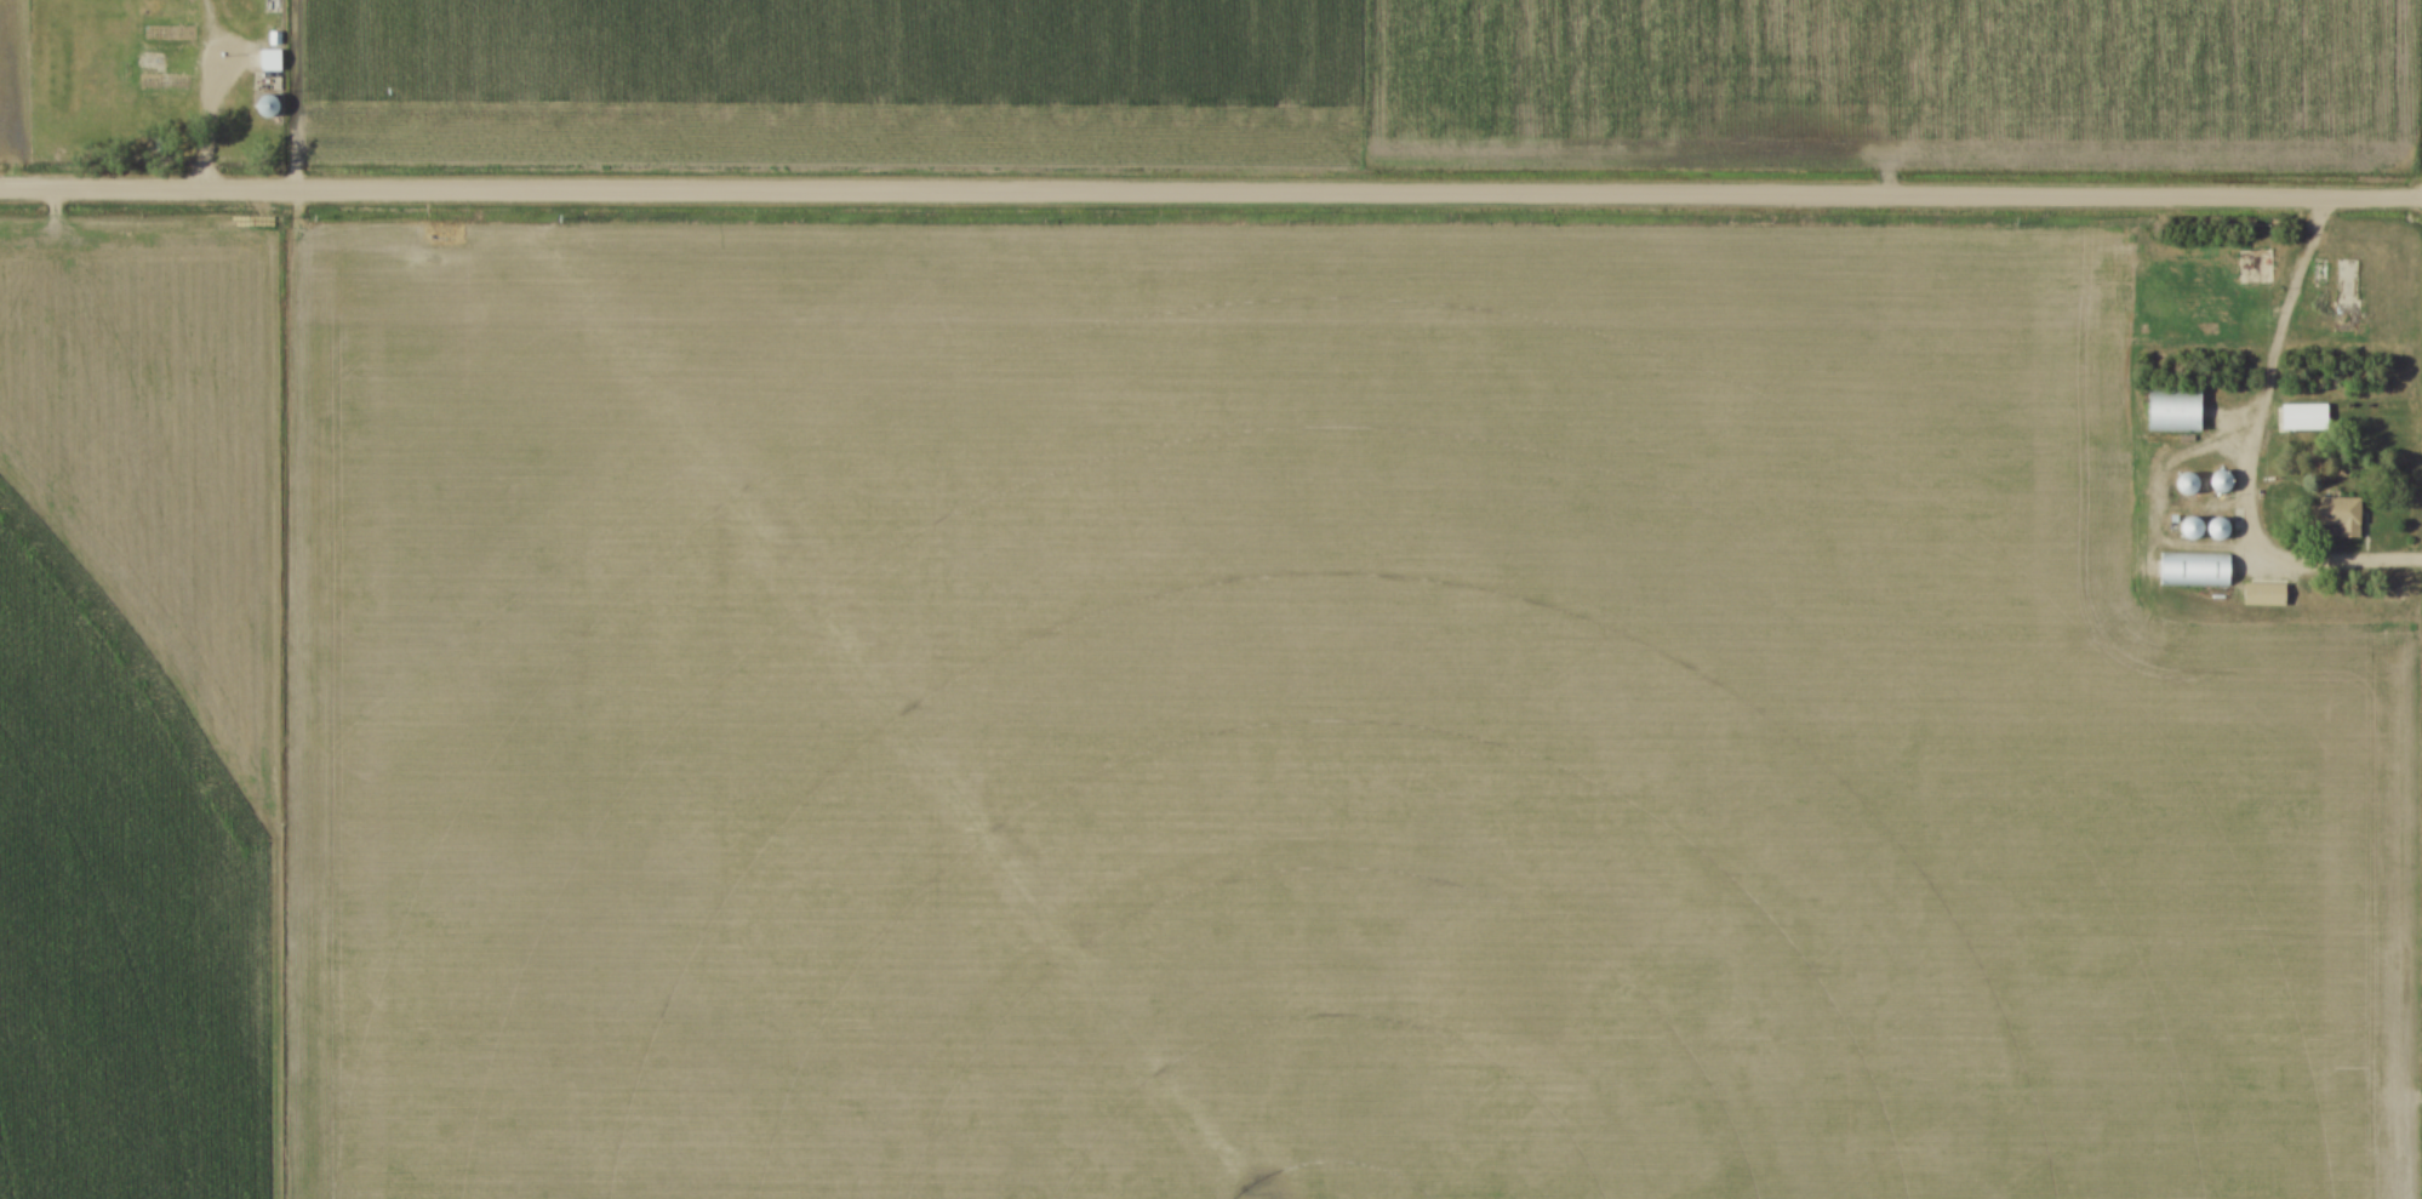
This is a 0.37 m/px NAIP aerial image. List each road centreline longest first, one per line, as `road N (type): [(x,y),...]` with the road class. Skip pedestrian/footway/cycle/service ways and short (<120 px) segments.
road 1 (residential): [(0,191),(2421,196)]

